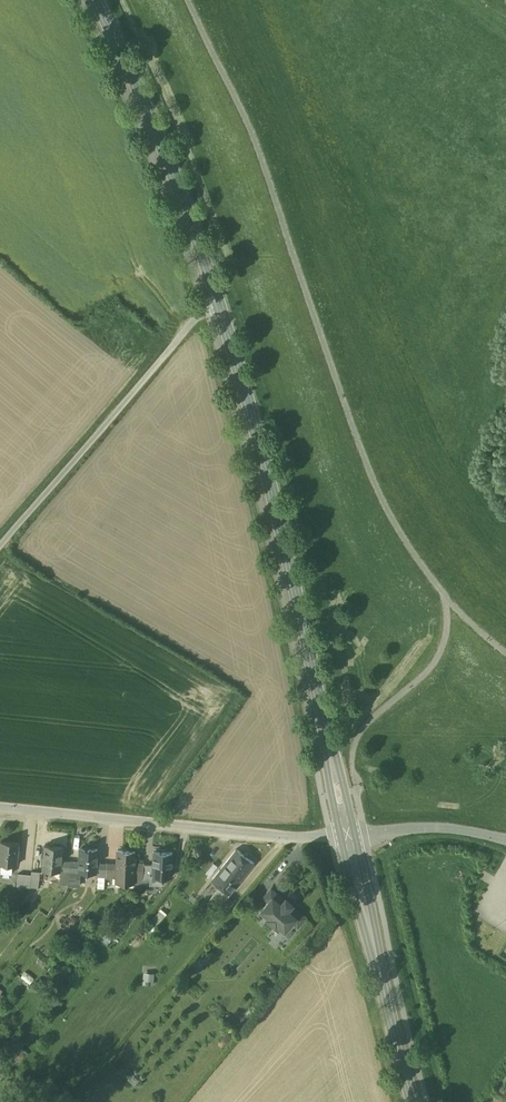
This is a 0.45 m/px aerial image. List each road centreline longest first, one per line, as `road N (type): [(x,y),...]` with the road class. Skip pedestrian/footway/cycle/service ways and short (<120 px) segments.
road 1 (secondary): [(220,304),(264,461),(348,836)]
road 2 (unclassified): [(0,808),(292,837),(348,836)]
road 3 (residential): [(220,304),(193,321),(0,547)]
road 4 (secondary): [(96,0),(164,152),(220,304)]
road 5 (secondary): [(348,836),(411,1101)]
road 6 (residential): [(505,840),(424,827),(365,833)]

